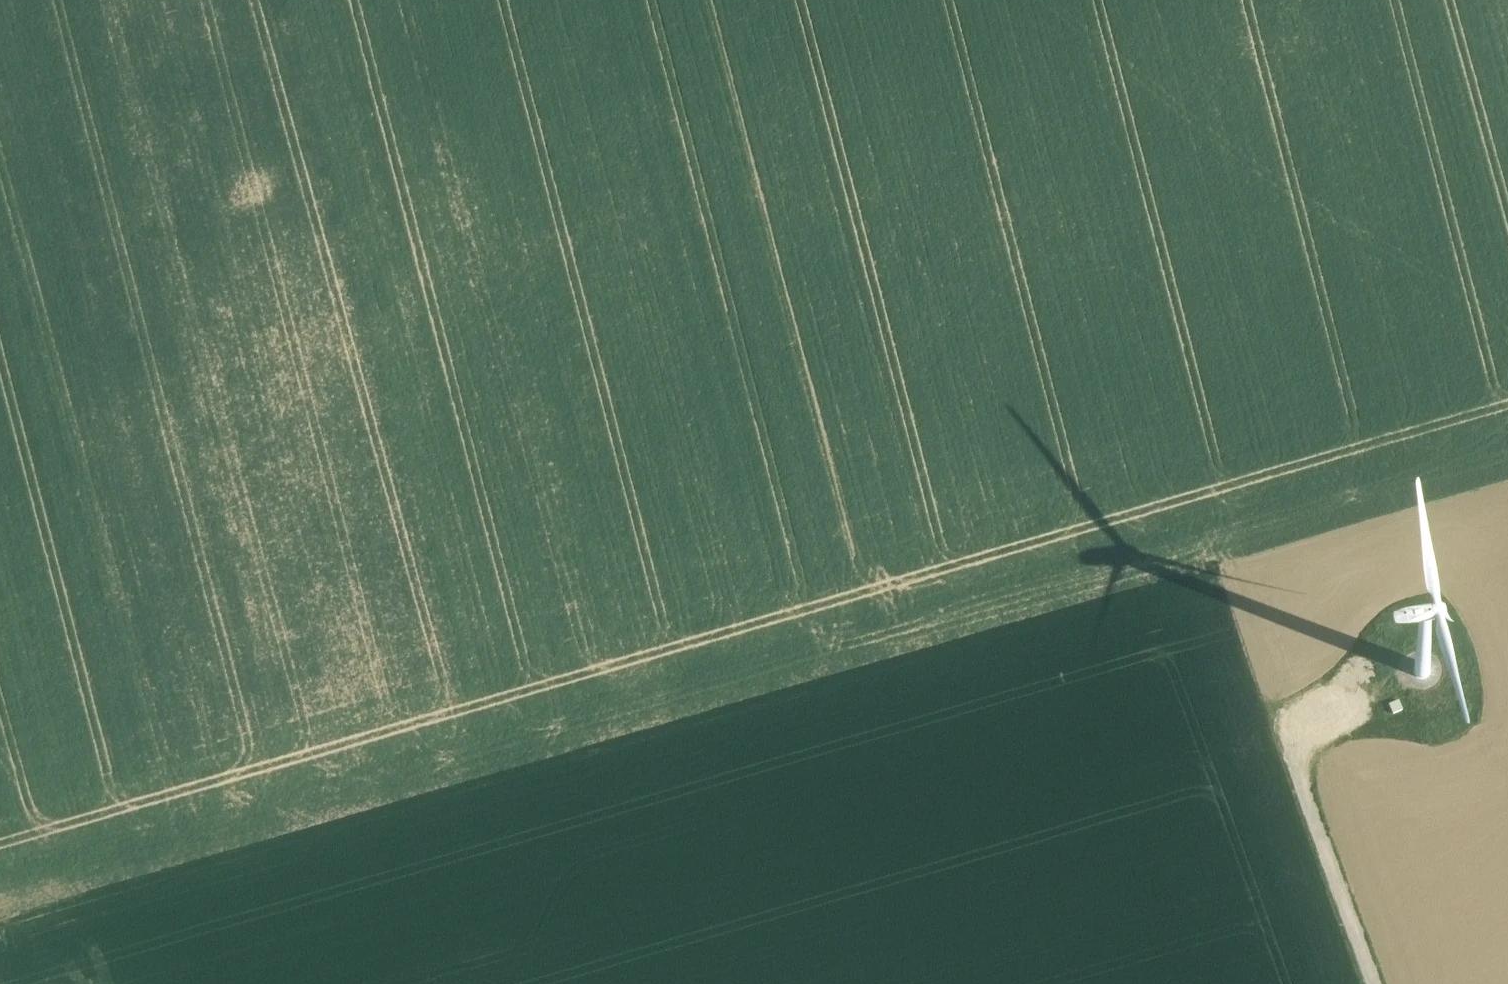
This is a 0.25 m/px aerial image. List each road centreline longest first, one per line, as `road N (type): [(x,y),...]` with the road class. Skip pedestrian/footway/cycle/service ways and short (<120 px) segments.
road 1 (track): [(1373,983),(1287,748)]

